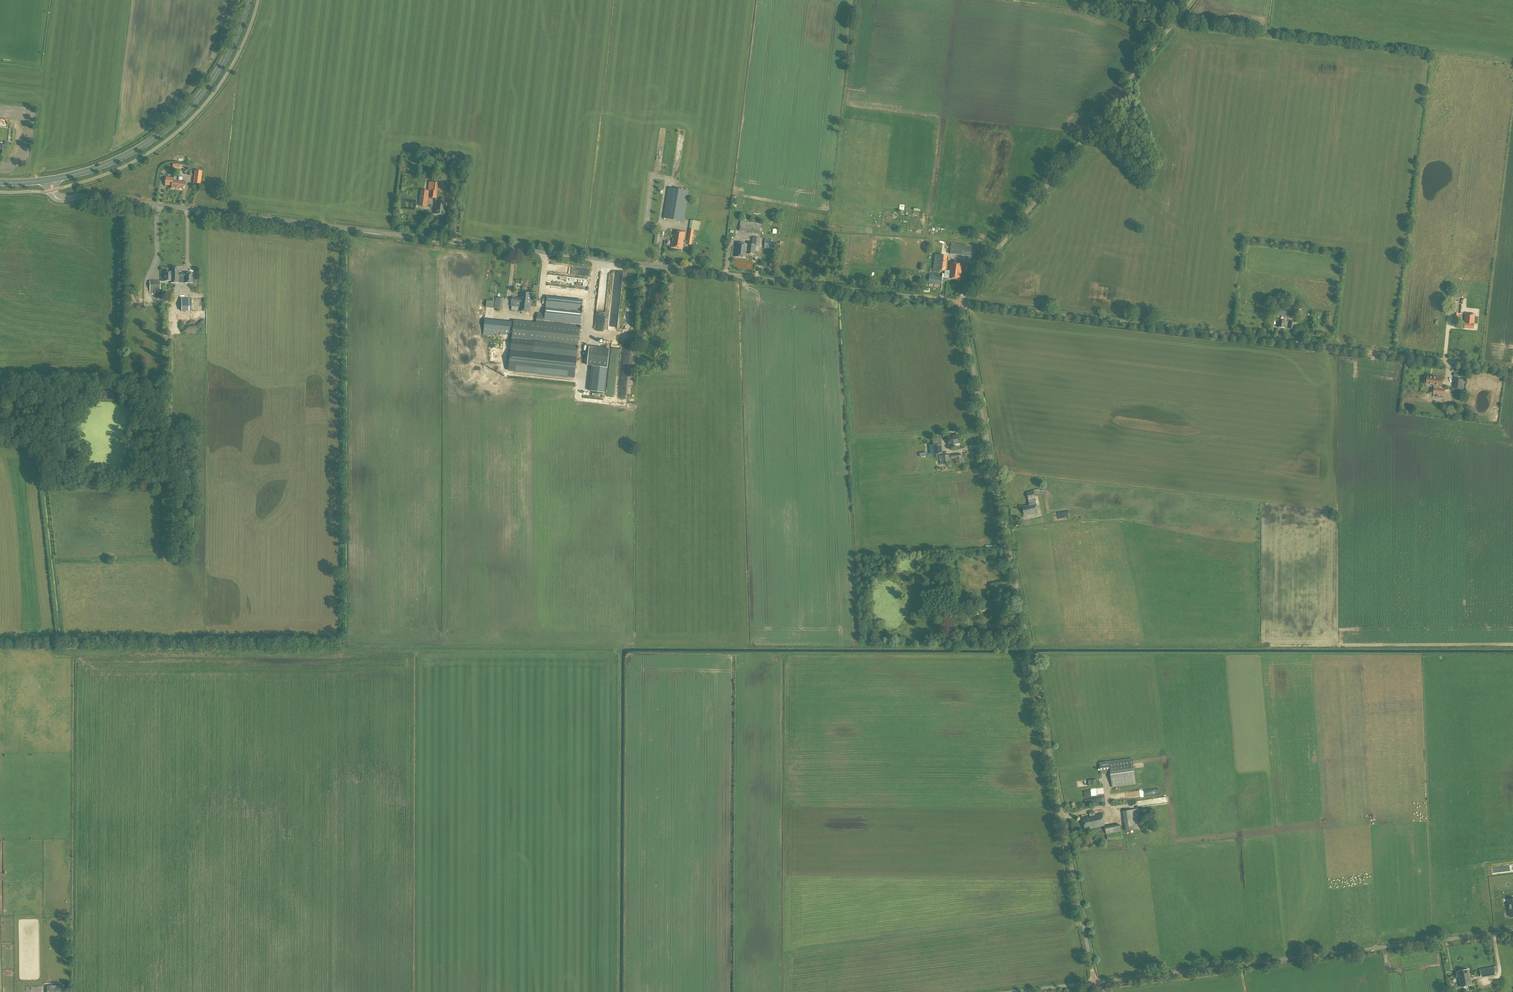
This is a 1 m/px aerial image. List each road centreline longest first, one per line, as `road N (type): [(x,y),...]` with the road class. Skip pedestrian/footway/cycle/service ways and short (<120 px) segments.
road 1 (unclassified): [(960,303),(96,197),(58,199),(51,180)]
road 2 (unclassified): [(1094,983),(960,303)]
road 3 (unclassified): [(1512,371),(960,303)]
road 4 (unclassified): [(1094,983),(1512,931)]
road 5 (unclassified): [(960,303),(1192,0)]
road 6 (primary): [(51,180),(127,155),(182,116),(229,52),(249,0)]
road 7 (track): [(168,553),(168,289)]
road 8 (track): [(0,434),(36,438),(79,478),(168,482)]

